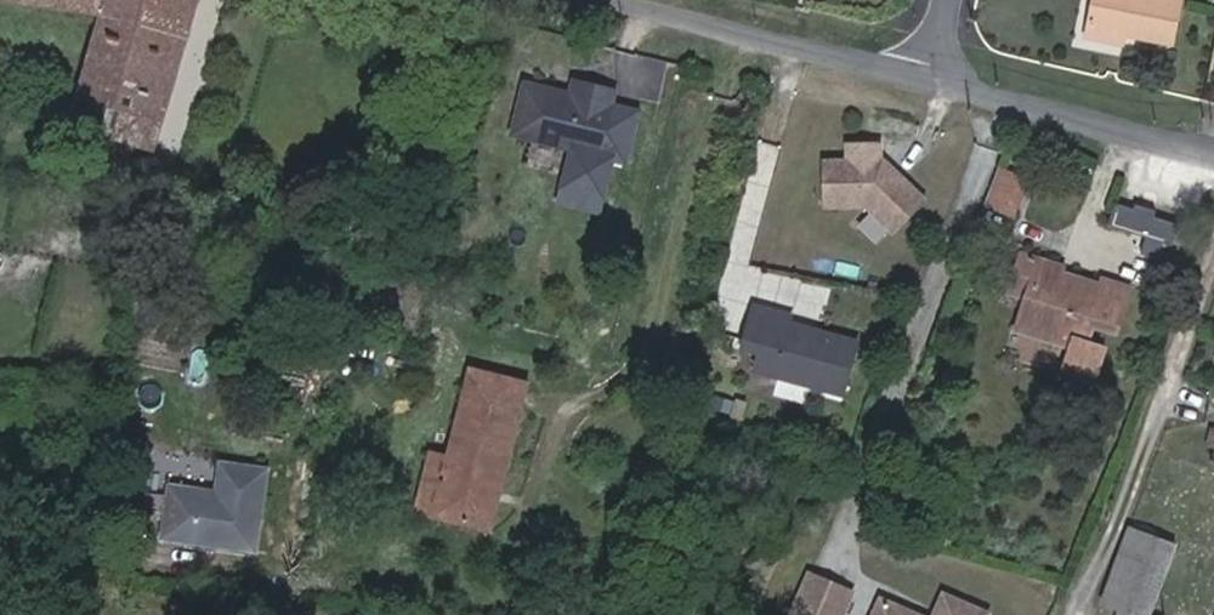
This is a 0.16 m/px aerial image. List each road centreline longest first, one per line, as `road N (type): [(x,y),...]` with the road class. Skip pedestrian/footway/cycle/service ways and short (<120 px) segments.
road 1 (residential): [(937,62),(1213,142)]
road 2 (residential): [(668,0),(937,62)]

